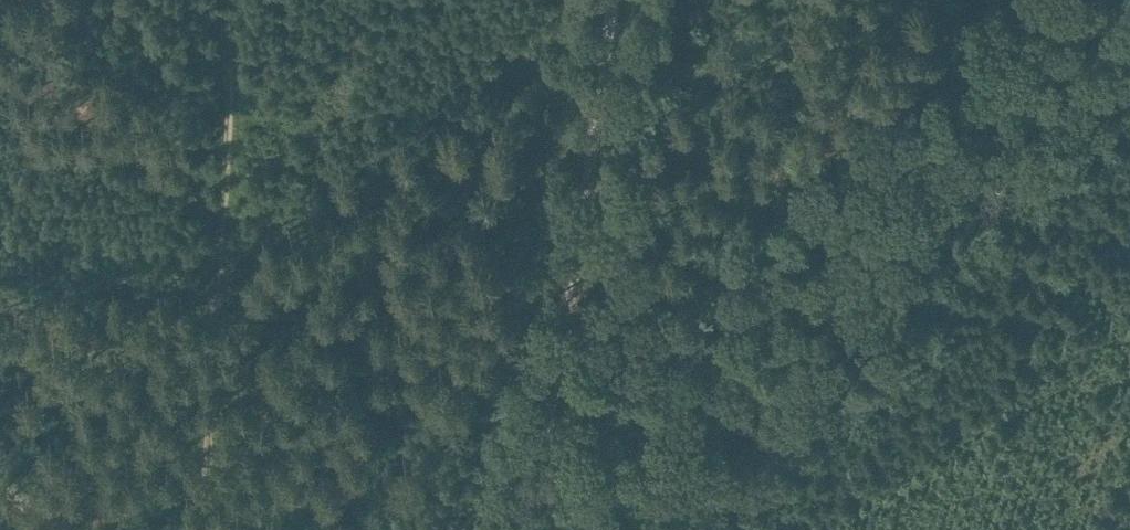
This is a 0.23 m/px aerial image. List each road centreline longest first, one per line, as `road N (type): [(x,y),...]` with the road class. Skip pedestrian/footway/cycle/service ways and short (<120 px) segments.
road 1 (track): [(534,529),(618,0)]
road 2 (track): [(224,0),(232,103),(209,529)]

